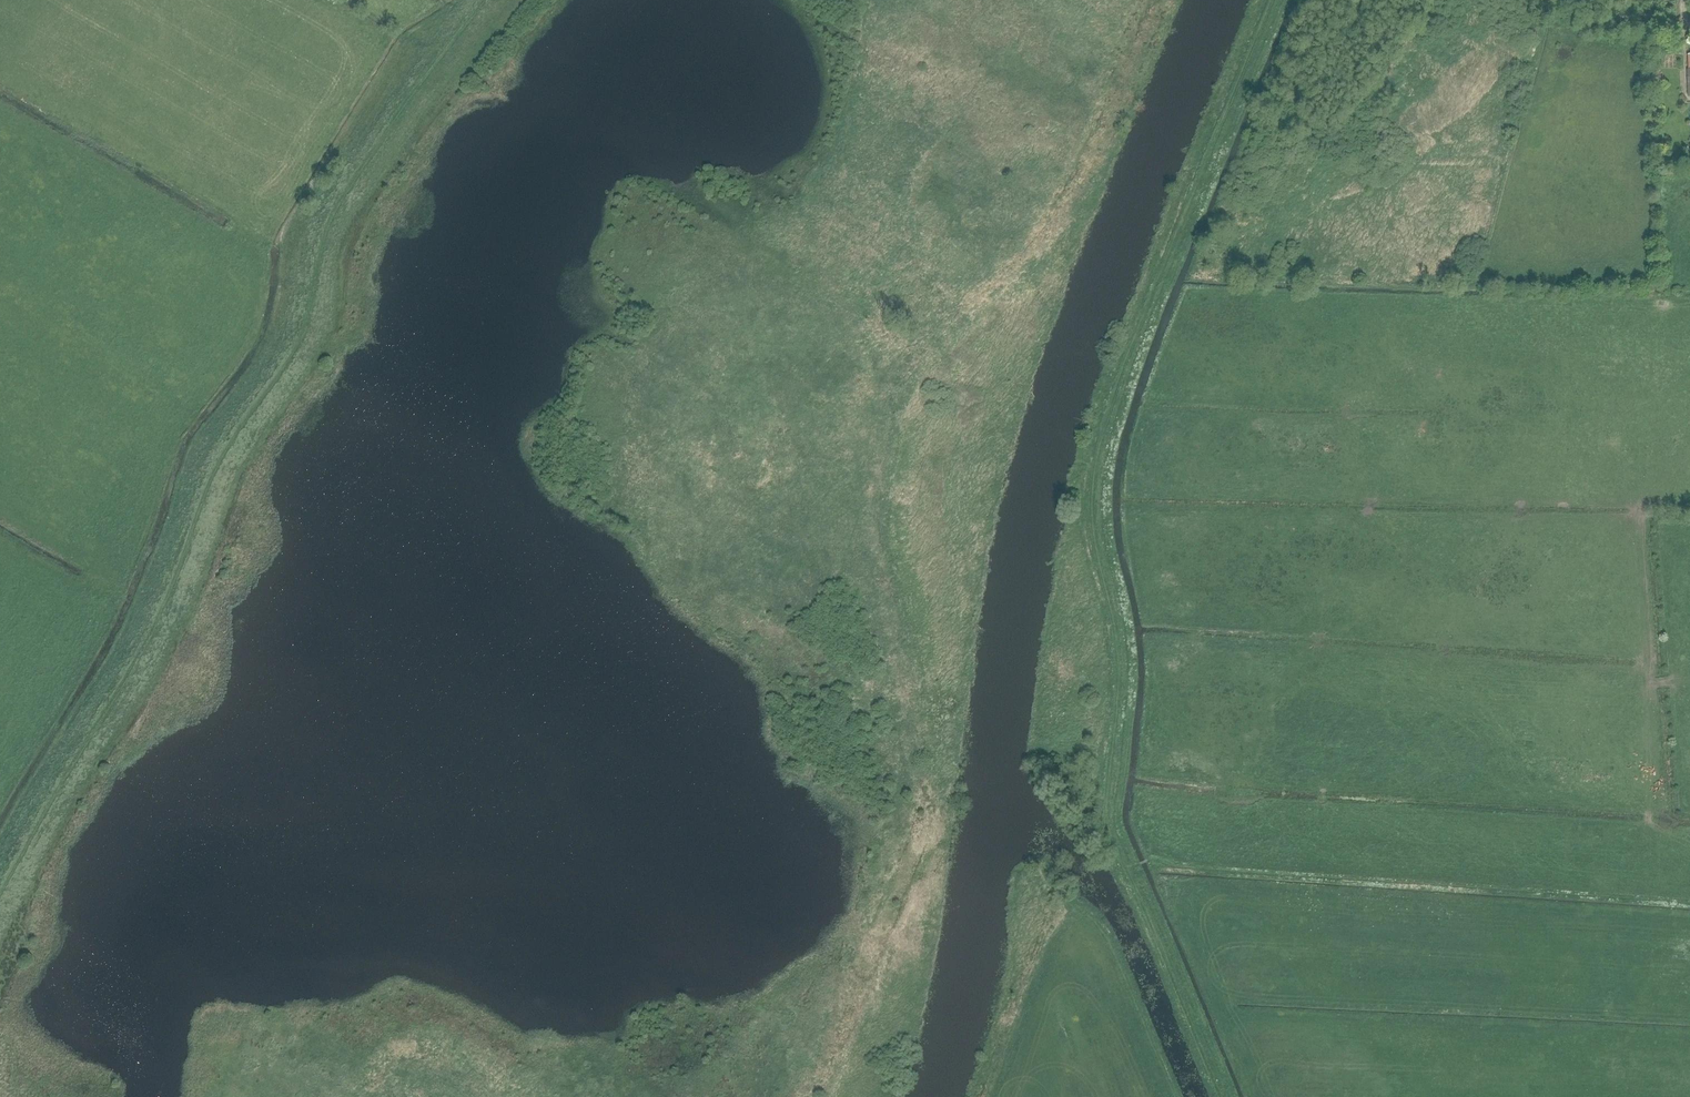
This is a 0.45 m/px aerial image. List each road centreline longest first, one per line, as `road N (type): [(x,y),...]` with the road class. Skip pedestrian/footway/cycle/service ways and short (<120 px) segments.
road 1 (track): [(1273,0),(1124,371),(1097,503),(1121,670),(1106,817),(1217,1096)]

